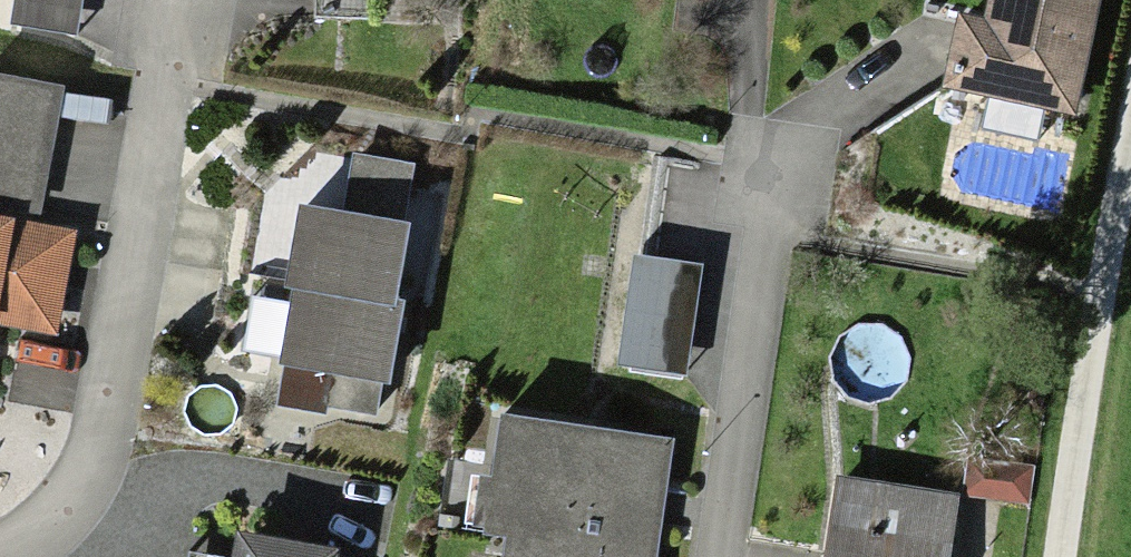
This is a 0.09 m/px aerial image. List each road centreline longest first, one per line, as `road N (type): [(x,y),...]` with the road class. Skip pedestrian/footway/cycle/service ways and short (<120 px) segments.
road 1 (residential): [(0,547),(69,520),(111,404),(177,0)]
road 2 (residential): [(762,166),(706,556)]

